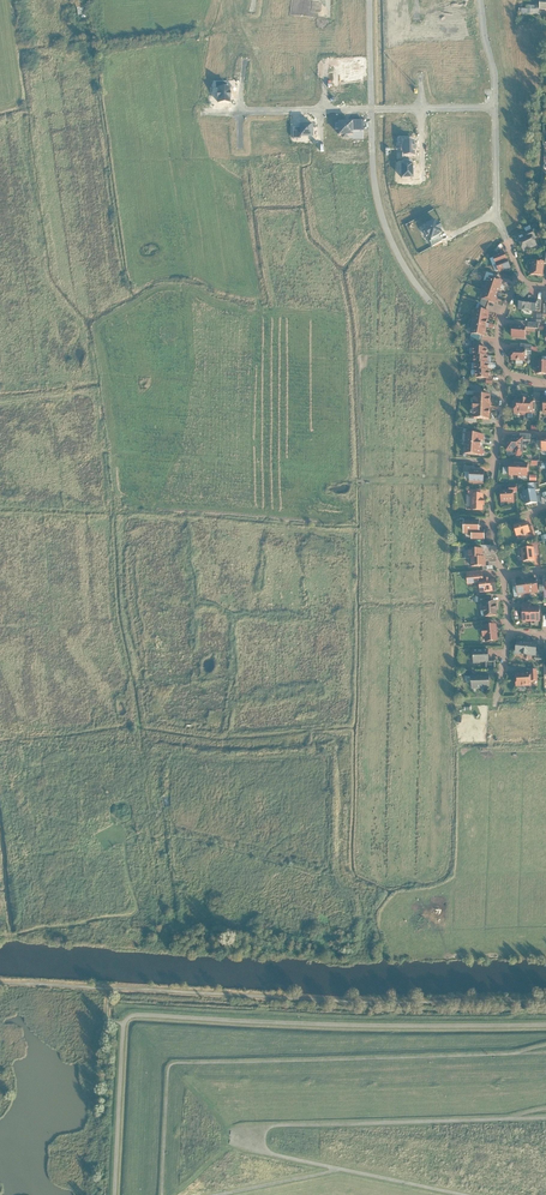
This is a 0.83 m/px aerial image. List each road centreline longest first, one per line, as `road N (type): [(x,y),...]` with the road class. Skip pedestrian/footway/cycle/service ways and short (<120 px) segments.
road 1 (residential): [(253,269),(338,268),(321,140),(325,110)]
road 2 (track): [(0,935),(137,941),(137,861)]
road 3 (residential): [(155,107),(159,270)]
road 4 (residential): [(495,107),(496,212),(447,237)]
road 5 (residential): [(253,269),(238,111)]
road 6 (residential): [(159,270),(163,393)]

